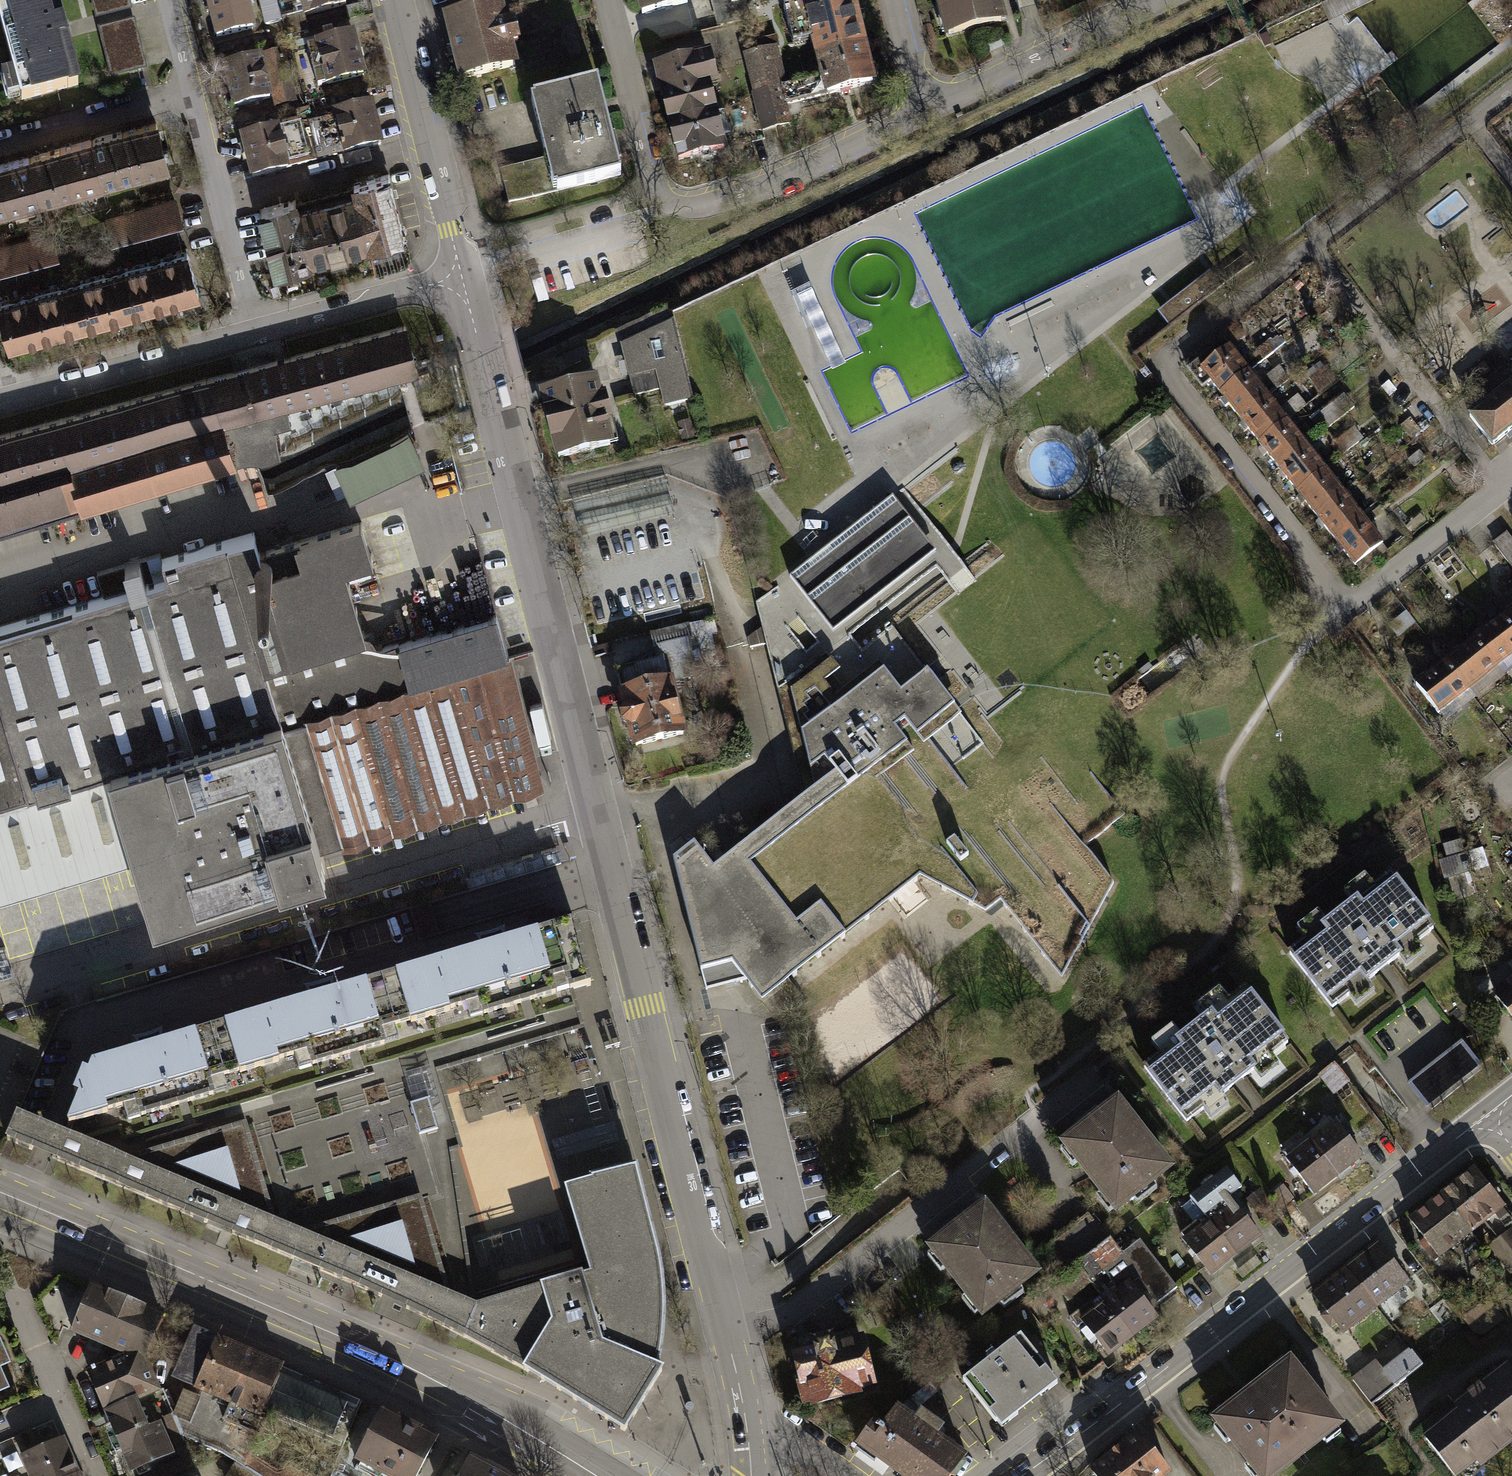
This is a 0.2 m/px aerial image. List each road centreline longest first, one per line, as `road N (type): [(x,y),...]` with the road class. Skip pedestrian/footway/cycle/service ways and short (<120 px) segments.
road 1 (tertiary): [(464,278),(719,1292),(751,1475)]
road 2 (primary): [(0,1196),(411,1371),(607,1475)]
road 3 (tertiary): [(1027,1475),(1487,1115)]
road 4 (residential): [(1173,353),(1172,377),(1352,610),(1501,493)]
road 5 (residential): [(609,0),(656,190),(677,205),(770,181),(924,113)]
road 6 (residential): [(1310,247),(1501,493)]
road 7 (tertiary): [(393,0),(464,278)]
road 8 (residential): [(0,401),(257,333)]
road 9 (residential): [(924,113),(1155,0)]
road 10 (residential): [(196,98),(257,333)]
road 11 (residential): [(257,333),(464,278)]
road 12 (residential): [(1310,247),(1470,122)]
road 13 (residential): [(0,148),(196,98)]
road 14 (residential): [(1173,353),(1310,247)]
road 15 (residential): [(0,1276),(65,1401)]

